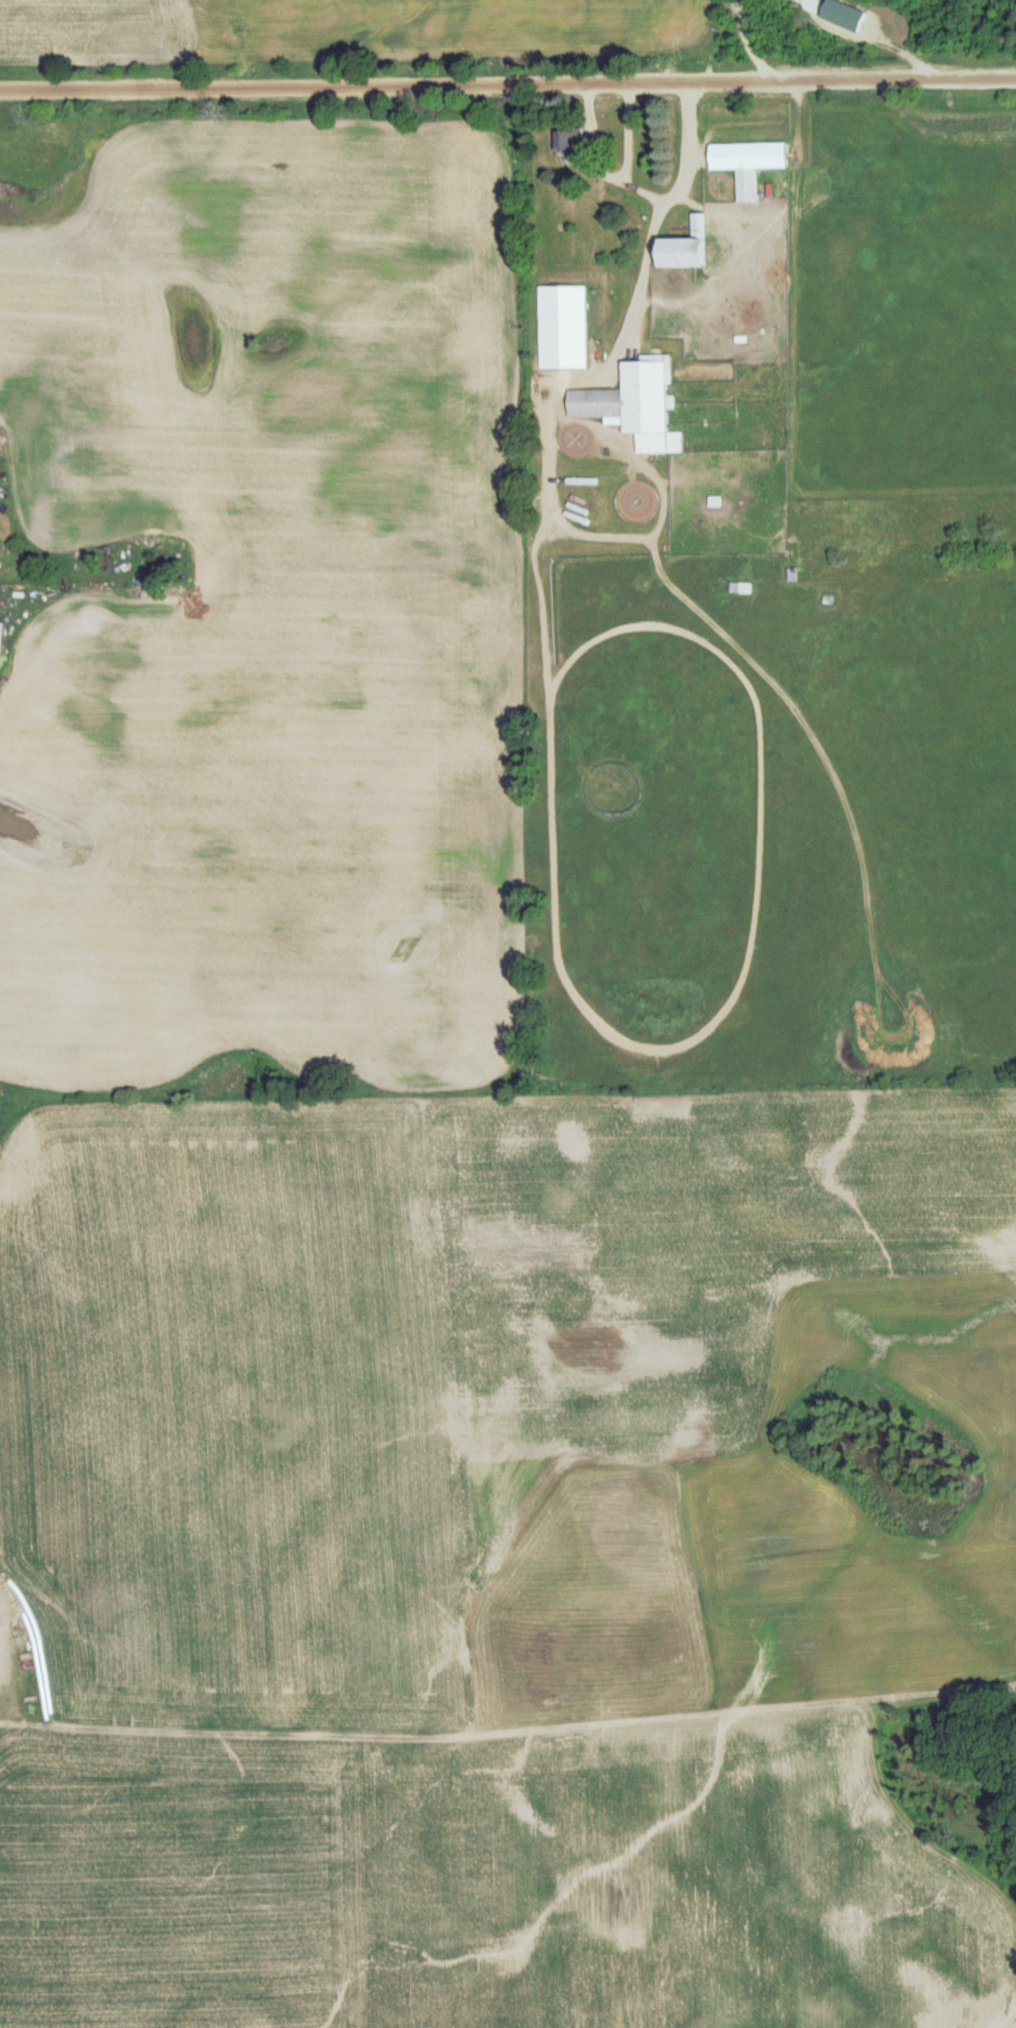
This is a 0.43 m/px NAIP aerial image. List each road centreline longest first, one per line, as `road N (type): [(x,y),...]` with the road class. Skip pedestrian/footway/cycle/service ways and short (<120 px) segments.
road 1 (residential): [(0,89),(1015,81)]
road 2 (track): [(615,358),(658,217),(685,182),(693,156),(687,84)]
road 3 (track): [(590,85),(598,165),(667,200)]

